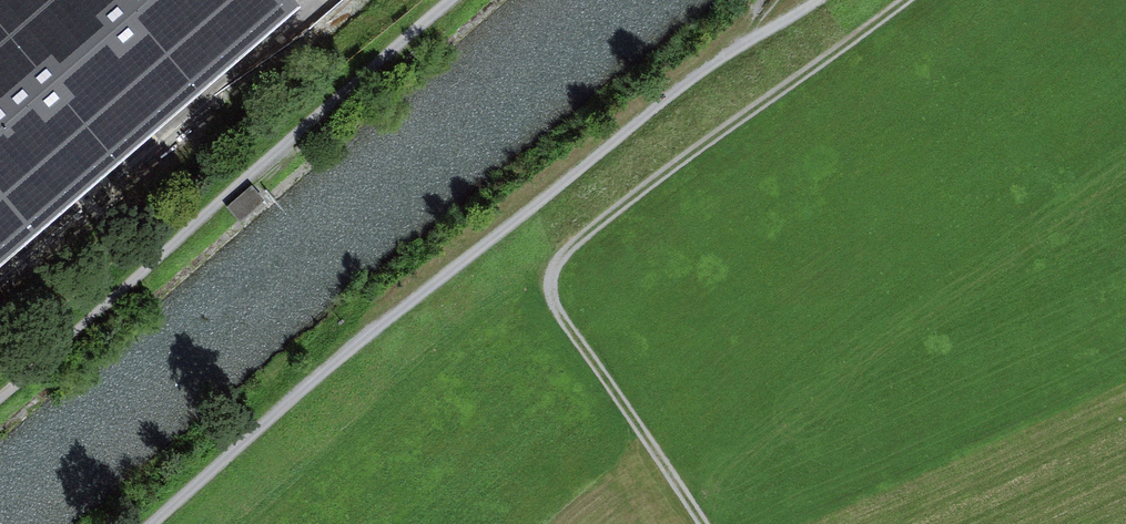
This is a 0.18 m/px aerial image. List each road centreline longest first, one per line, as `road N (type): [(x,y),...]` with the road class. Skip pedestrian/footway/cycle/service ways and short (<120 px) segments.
road 1 (track): [(816,0),(706,66),(321,370),(153,523)]
road 2 (track): [(704,523),(564,317),(551,284),(557,264),(902,0)]
road 3 (track): [(0,393),(455,0)]

